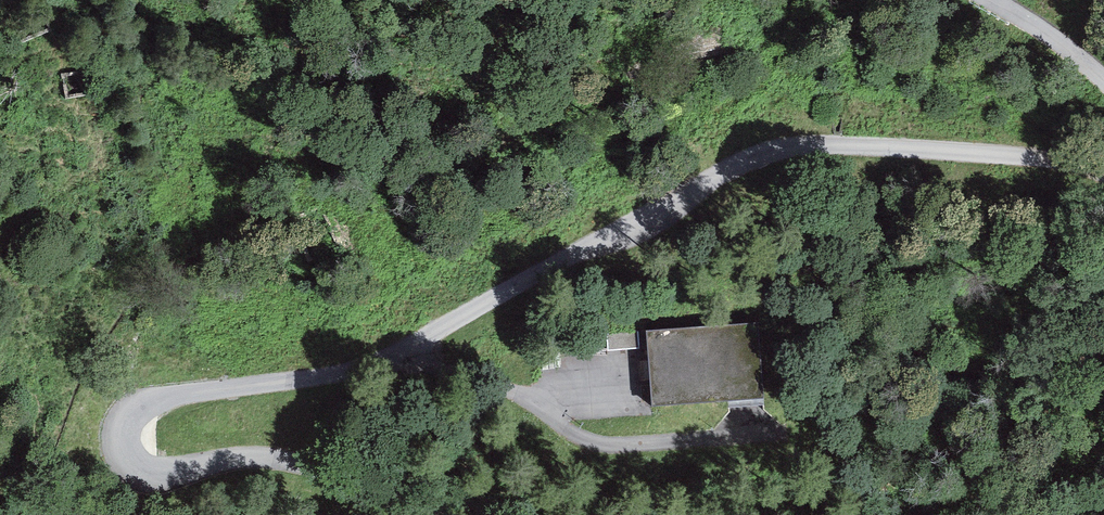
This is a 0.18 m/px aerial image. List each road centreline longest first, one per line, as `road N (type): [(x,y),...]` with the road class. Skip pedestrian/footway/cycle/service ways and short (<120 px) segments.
road 1 (unclassified): [(423,514),(326,471),(255,455),(168,475),(144,472),(121,451),(120,431),(131,413),(155,399),(304,381),(378,362),(726,177),(784,156),(846,146),(936,150),(1030,170),(1103,200)]
road 2 (track): [(403,350),(516,394),(587,440),(780,433)]
road 3 (unclassified): [(1103,118),(963,0)]

